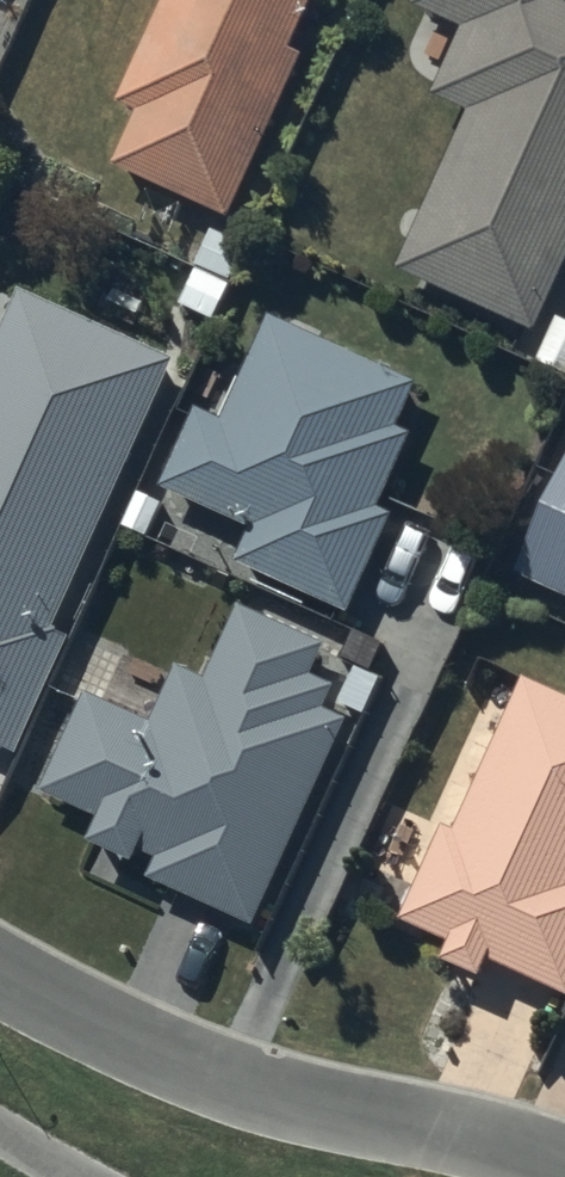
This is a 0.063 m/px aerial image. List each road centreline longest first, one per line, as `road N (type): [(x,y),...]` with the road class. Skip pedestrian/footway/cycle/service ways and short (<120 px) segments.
road 1 (residential): [(0,974),(124,1038),(240,1085),(564,1165)]

